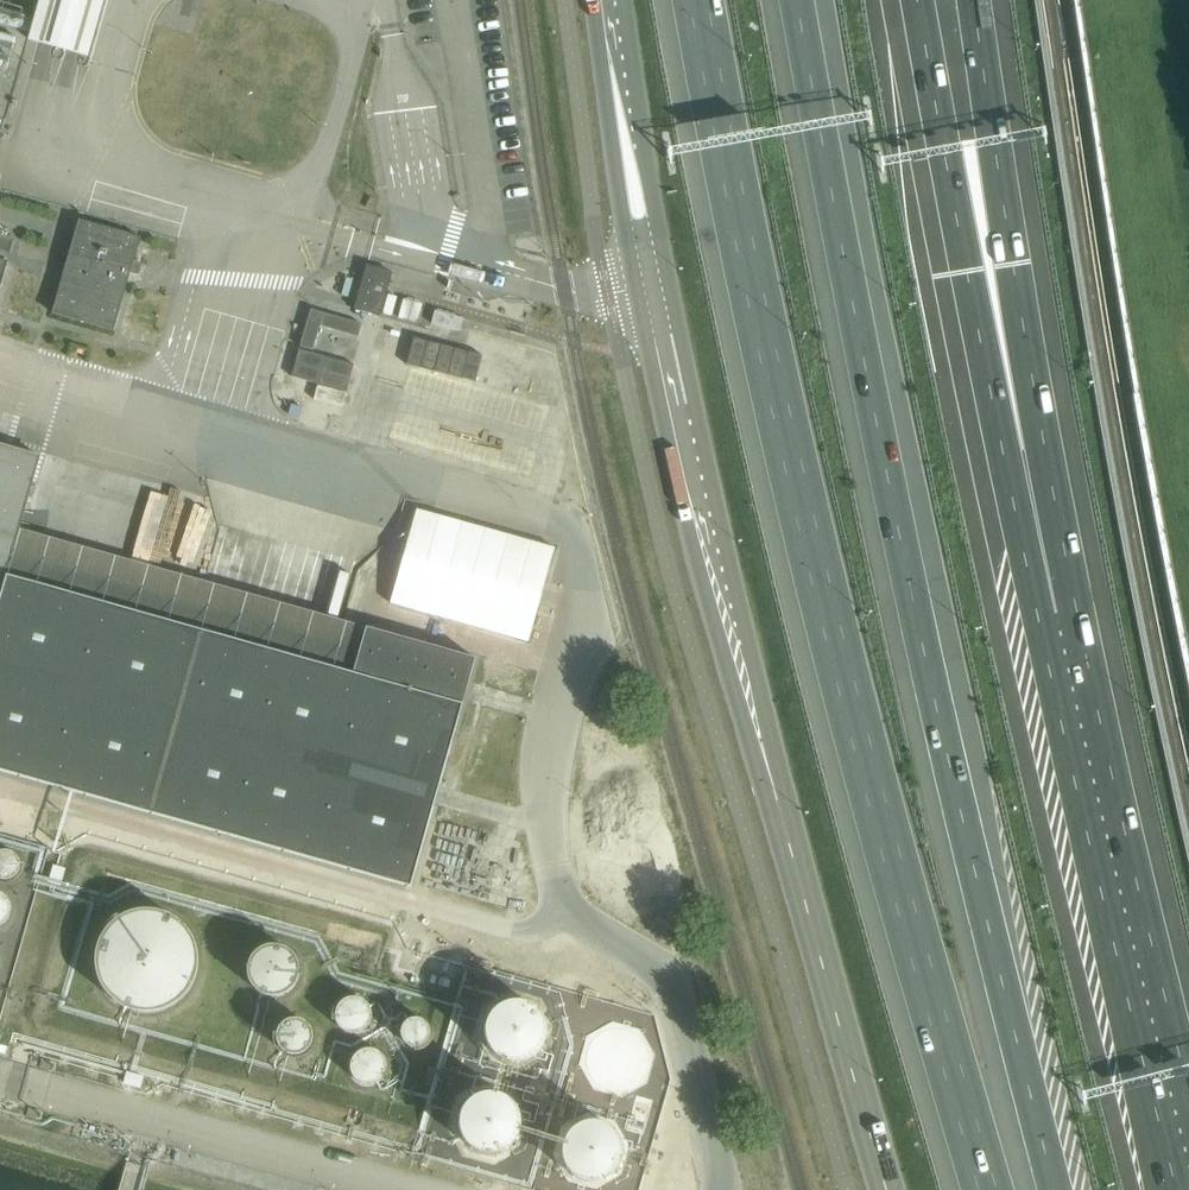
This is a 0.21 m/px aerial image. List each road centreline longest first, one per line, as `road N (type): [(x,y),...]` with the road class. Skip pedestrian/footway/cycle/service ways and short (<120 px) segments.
road 1 (motorway): [(708,0),(822,557),(992,1189)]
road 2 (unclassified): [(888,1189),(744,670),(667,319),(612,0)]
road 3 (motorway): [(797,0),(903,552),(1054,1189)]
road 4 (motorway): [(1056,624),(1000,416),(918,0)]
road 5 (motorway): [(1056,624),(1042,417),(974,0)]
road 6 (motorway): [(1188,1162),(1056,624)]

